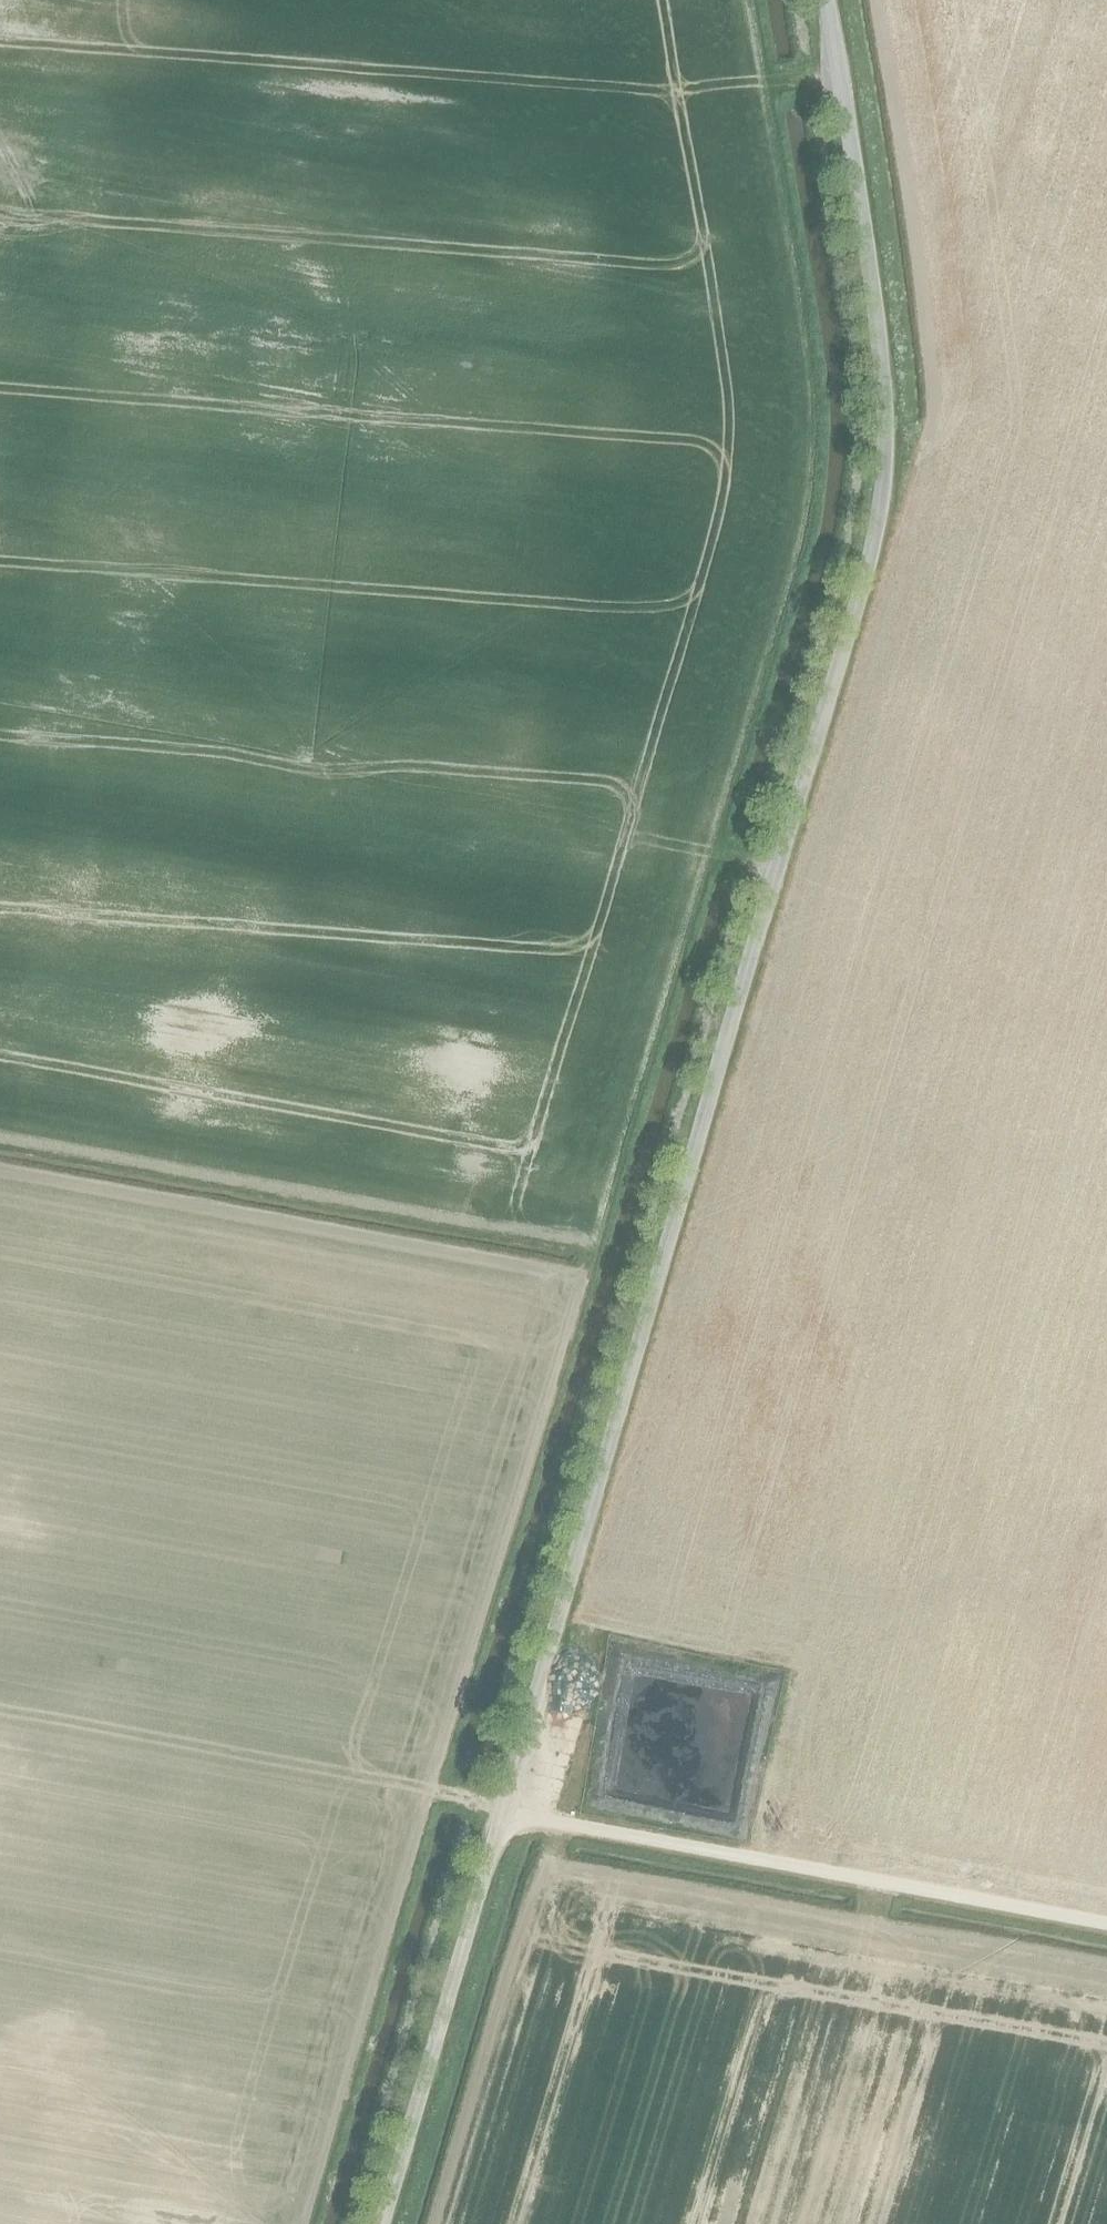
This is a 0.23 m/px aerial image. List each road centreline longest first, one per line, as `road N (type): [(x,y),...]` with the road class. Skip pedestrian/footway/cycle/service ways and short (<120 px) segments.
road 1 (unclassified): [(382,2223),(898,474),(900,425),(849,0)]

